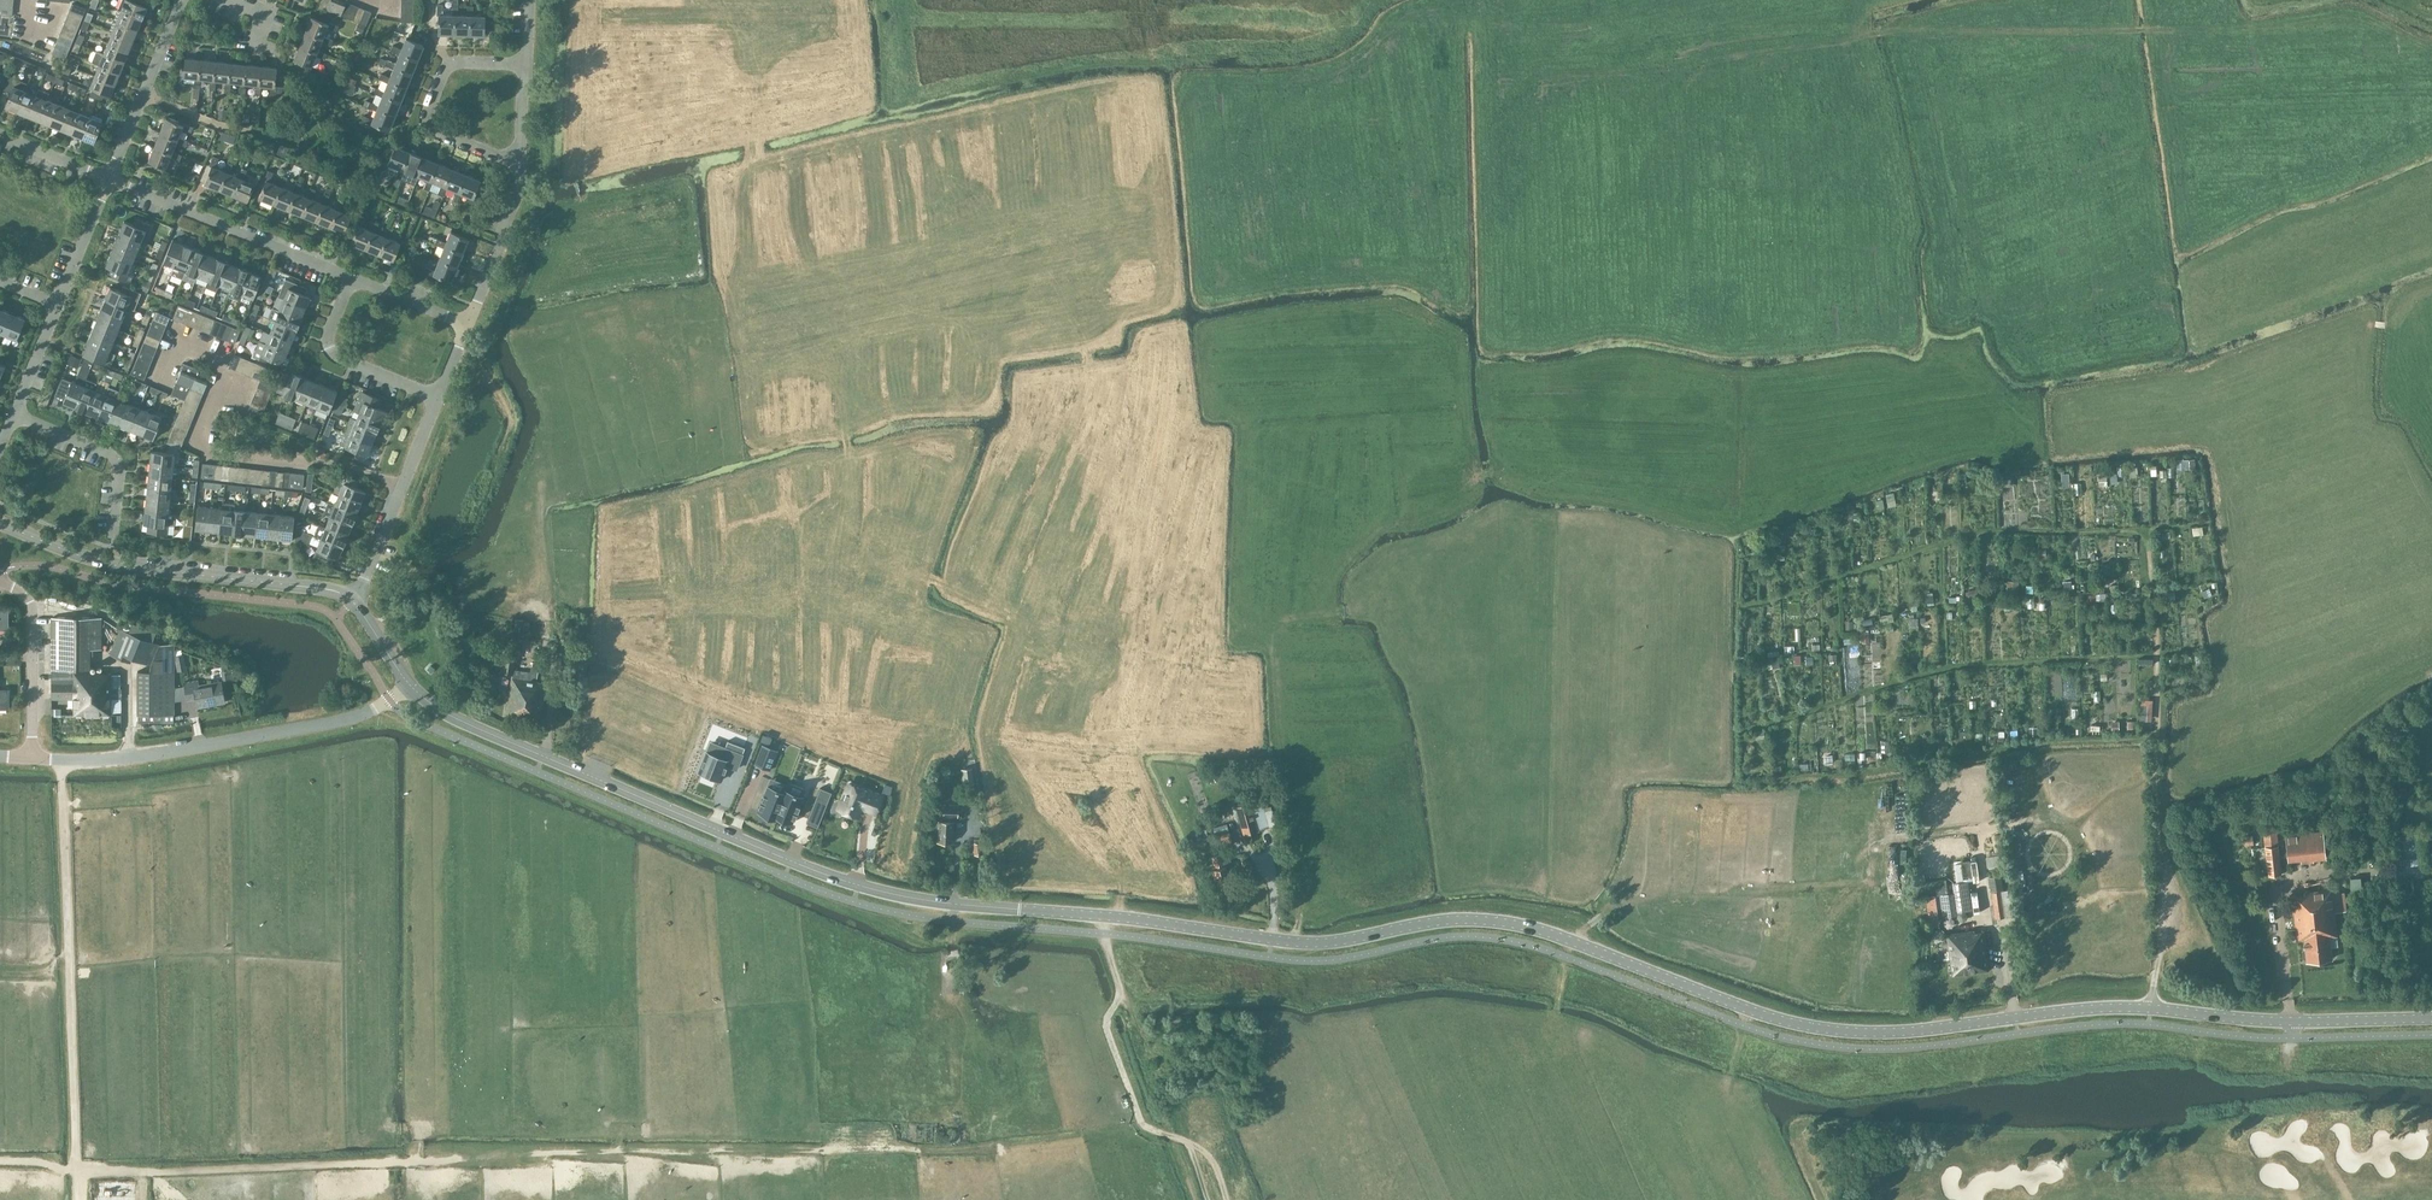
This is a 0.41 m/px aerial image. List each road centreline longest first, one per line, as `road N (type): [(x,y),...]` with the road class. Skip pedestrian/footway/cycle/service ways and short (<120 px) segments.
road 1 (tertiary): [(2431,1019),(2263,1022),(2108,1008),(1914,1032),(1835,1032),(1750,1010),(1519,925),(1446,921),(1312,943),(924,900),(844,881),(697,822),(467,724),(412,688)]
road 2 (track): [(827,1150),(415,1162),(421,1126)]
road 3 (residential): [(32,758),(129,758),(266,736),(354,718),(412,688)]
road 4 (track): [(383,1163),(76,1169)]
road 5 (residential): [(348,277),(110,180)]
road 6 (track): [(1170,1135),(1142,1125),(1106,1025),(1120,995),(1101,933),(1106,917)]
road 7 (tertiary): [(353,602),(330,590),(114,566)]
road 8 (residential): [(520,161),(433,126),(432,113),(442,77),(455,63),(527,66)]
road 9 (residential): [(353,602),(439,400)]
road 10 (residential): [(114,566),(115,461),(16,415)]
road 11 (residential): [(439,400),(333,357),(326,345),(348,277)]
road 12 (residential): [(32,758),(33,614),(26,598),(0,580)]
road 13 (residential): [(470,325),(516,202),(520,161)]
road 14 (residential): [(144,96),(277,139)]
road 15 (track): [(2154,749),(2162,884)]
road 16 (residential): [(58,303),(110,180)]
road 17 (residential): [(470,325),(348,277)]
road 18 (tertiary): [(114,566),(0,524)]

